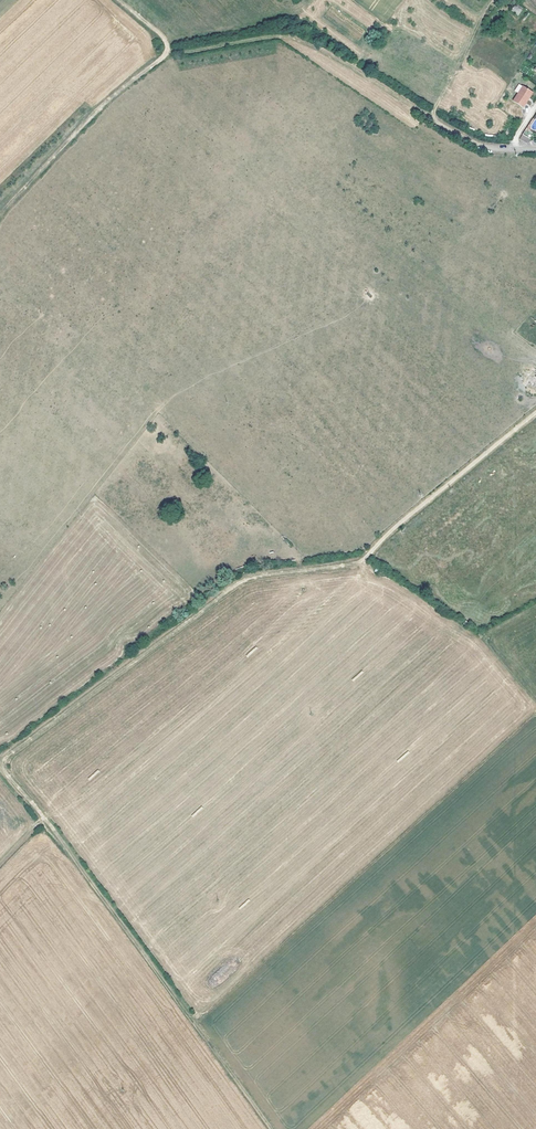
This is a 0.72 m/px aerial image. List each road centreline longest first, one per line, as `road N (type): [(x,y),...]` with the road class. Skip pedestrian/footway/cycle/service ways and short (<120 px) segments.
road 1 (track): [(535,413),(360,562),(250,578),(0,762)]
road 2 (track): [(0,765),(46,817),(267,1128)]
road 3 (track): [(484,148),(297,40),(164,52)]
road 4 (track): [(121,0),(160,35),(162,57),(40,167),(0,216)]
road 5 (track): [(492,0),(432,118)]

